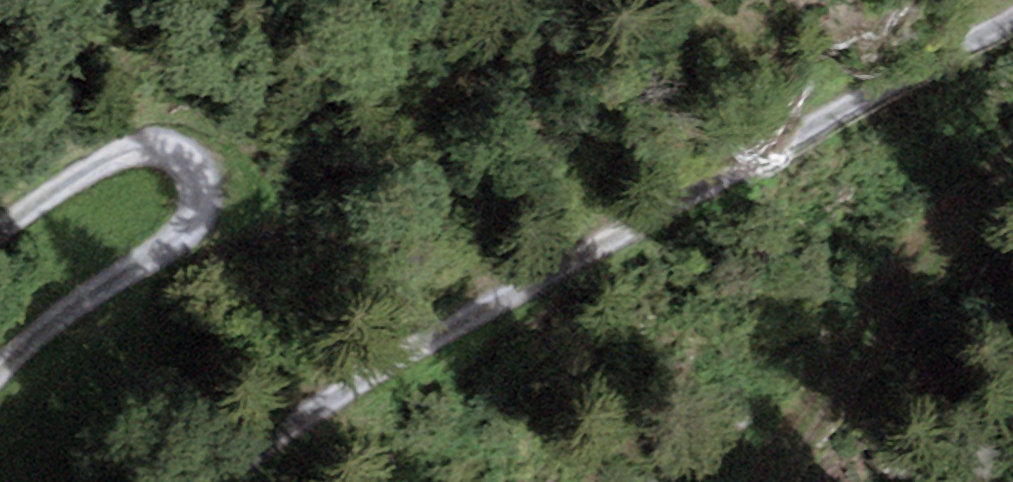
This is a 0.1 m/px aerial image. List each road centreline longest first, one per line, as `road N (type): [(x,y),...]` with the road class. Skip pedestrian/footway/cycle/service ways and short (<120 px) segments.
road 1 (track): [(236,481),(322,411),(447,331),(757,167),(1012,15)]
road 2 (track): [(0,232),(123,152),(172,152),(197,189),(191,220),(176,237),(0,369)]
road 3 (track): [(1012,183),(911,293),(772,481)]

